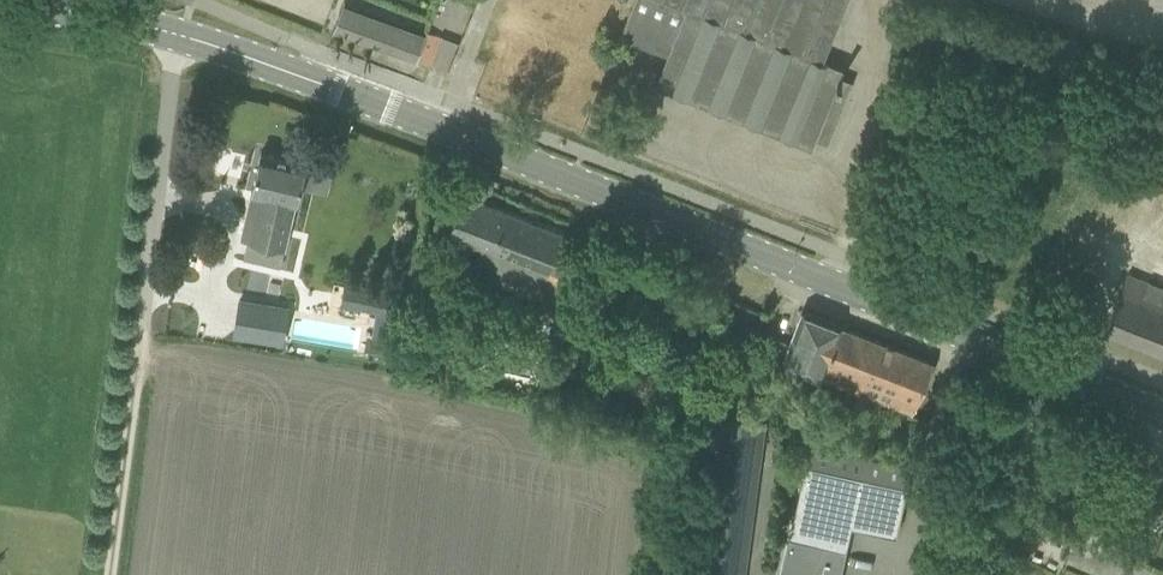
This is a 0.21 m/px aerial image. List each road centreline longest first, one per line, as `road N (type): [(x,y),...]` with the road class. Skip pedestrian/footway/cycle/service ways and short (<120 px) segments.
road 1 (secondary): [(1162,413),(265,63),(94,14),(0,2)]
road 2 (track): [(191,0),(111,574)]

